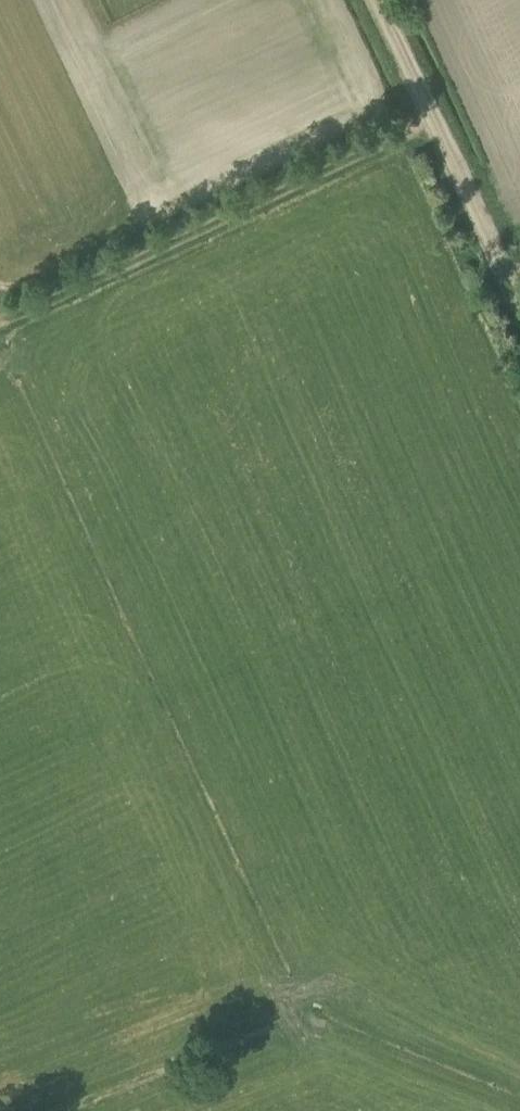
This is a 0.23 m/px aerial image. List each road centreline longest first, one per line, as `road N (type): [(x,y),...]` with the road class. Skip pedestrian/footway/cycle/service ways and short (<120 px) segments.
road 1 (track): [(519,305),(379,0)]

